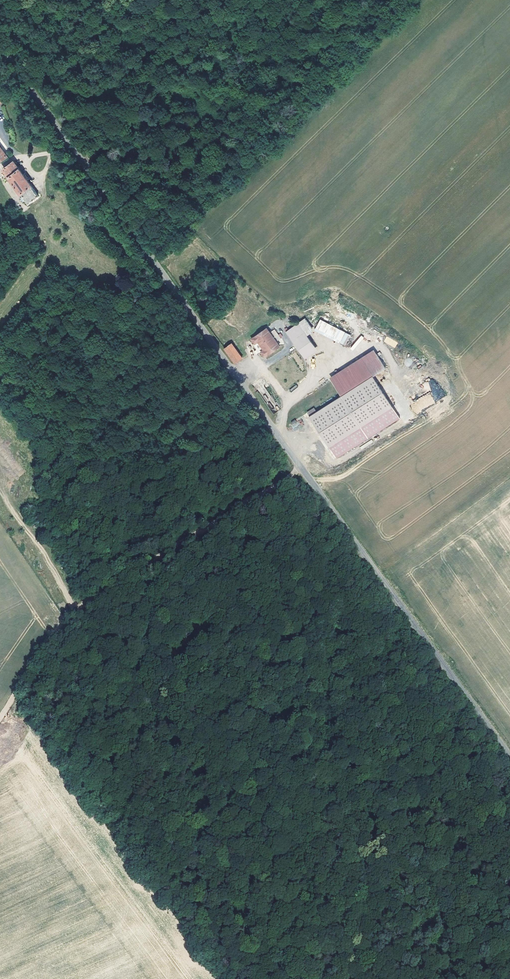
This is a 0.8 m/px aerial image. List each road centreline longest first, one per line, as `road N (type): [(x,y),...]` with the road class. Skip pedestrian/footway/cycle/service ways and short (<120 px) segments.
road 1 (tertiary): [(509,760),(0,40)]
road 2 (track): [(299,465),(68,616),(0,718)]

